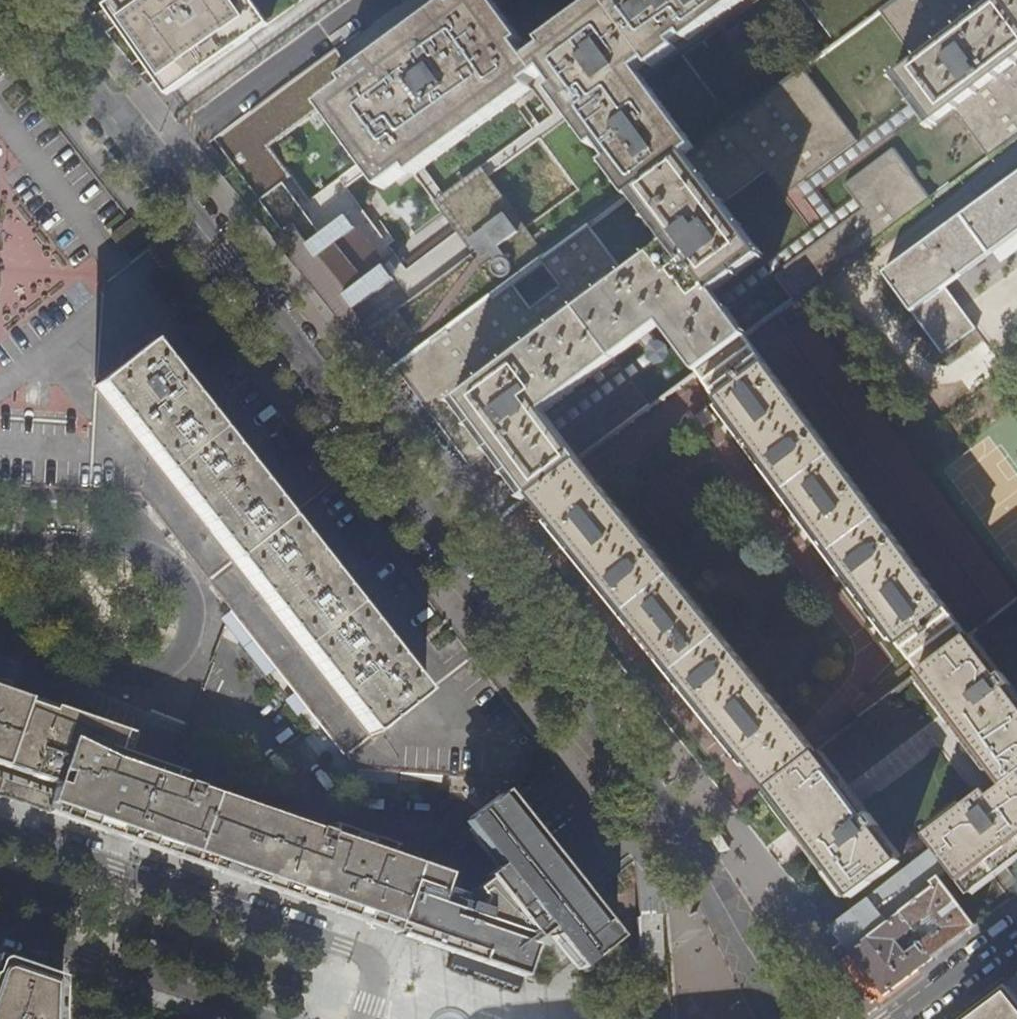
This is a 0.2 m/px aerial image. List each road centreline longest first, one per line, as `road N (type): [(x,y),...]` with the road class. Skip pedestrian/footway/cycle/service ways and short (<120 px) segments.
road 1 (residential): [(802,1018),(639,776),(19,0)]
road 2 (residential): [(367,1018),(376,978),(360,953),(0,828)]
road 3 (residential): [(0,927),(274,1018)]
road 4 (residential): [(905,1018),(1016,931)]

